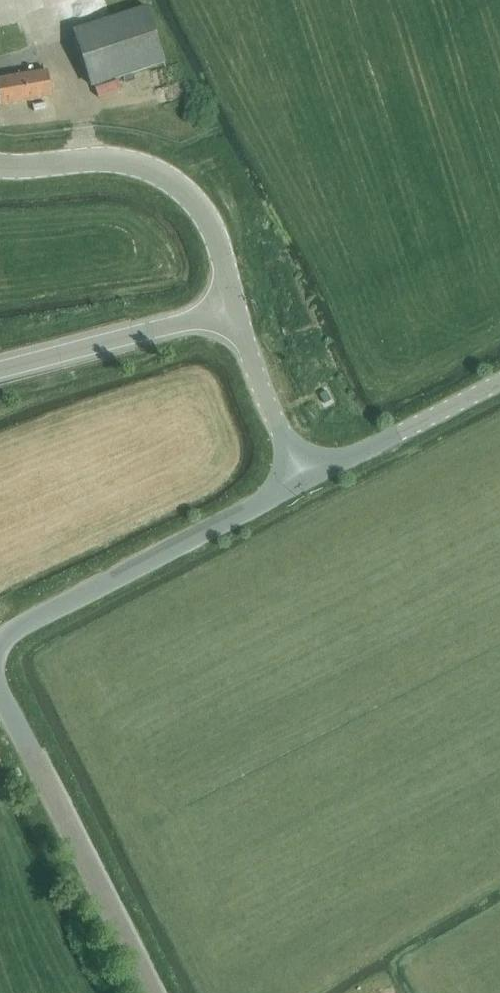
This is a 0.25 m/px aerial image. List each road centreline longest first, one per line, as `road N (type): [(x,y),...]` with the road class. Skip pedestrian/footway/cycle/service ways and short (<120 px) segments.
road 1 (tertiary): [(0,640),(305,480)]
road 2 (tertiary): [(152,992),(0,690)]
road 3 (unclassified): [(235,309),(213,230),(164,175),(105,159),(0,165)]
road 4 (tertiary): [(0,369),(235,309)]
road 5 (tertiary): [(305,480),(499,381)]
road 6 (tertiary): [(305,480),(235,309)]

